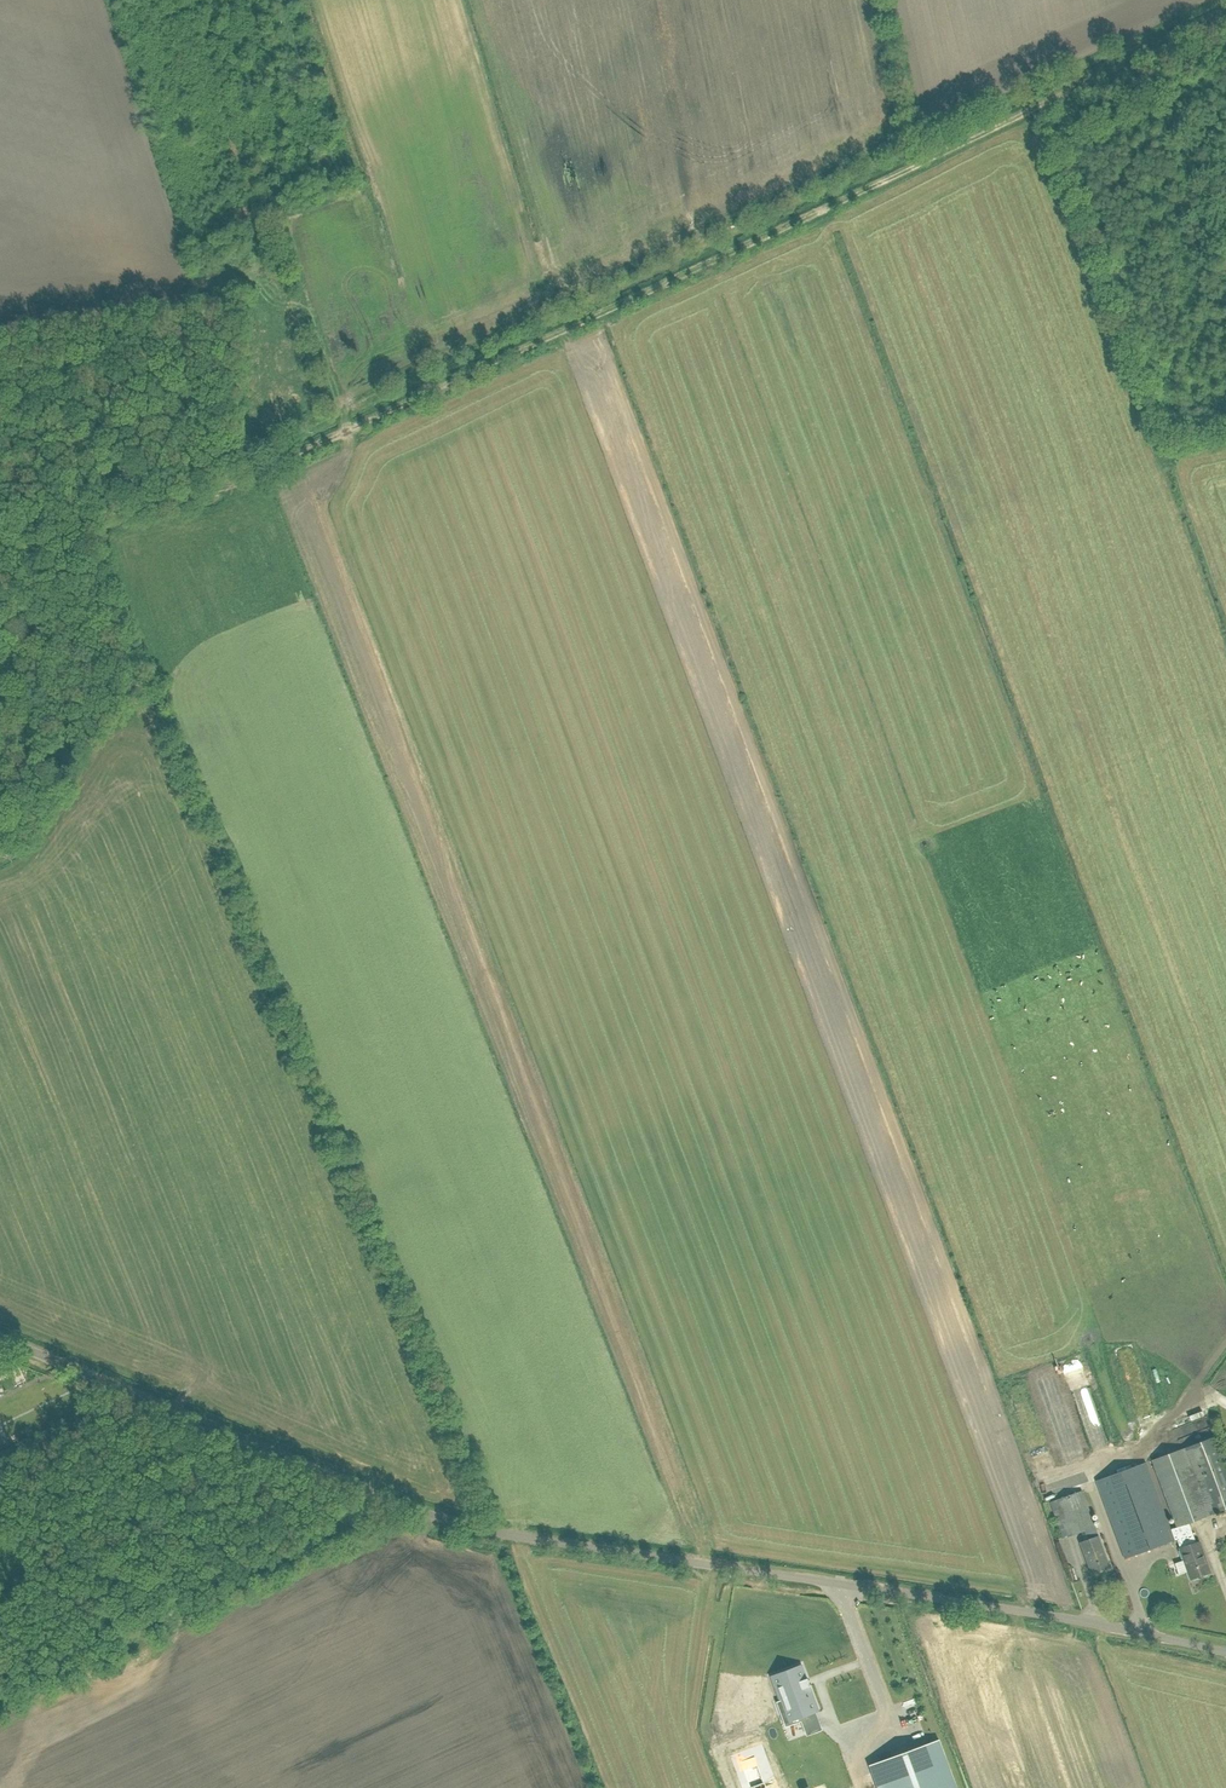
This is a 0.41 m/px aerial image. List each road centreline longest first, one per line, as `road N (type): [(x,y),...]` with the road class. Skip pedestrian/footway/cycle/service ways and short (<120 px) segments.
road 1 (track): [(0,534),(221,489),(273,468),(1225,19)]
road 2 (unclassified): [(1225,1654),(1115,1627),(473,1527),(0,1337)]
road 3 (track): [(0,1697),(398,1502)]

